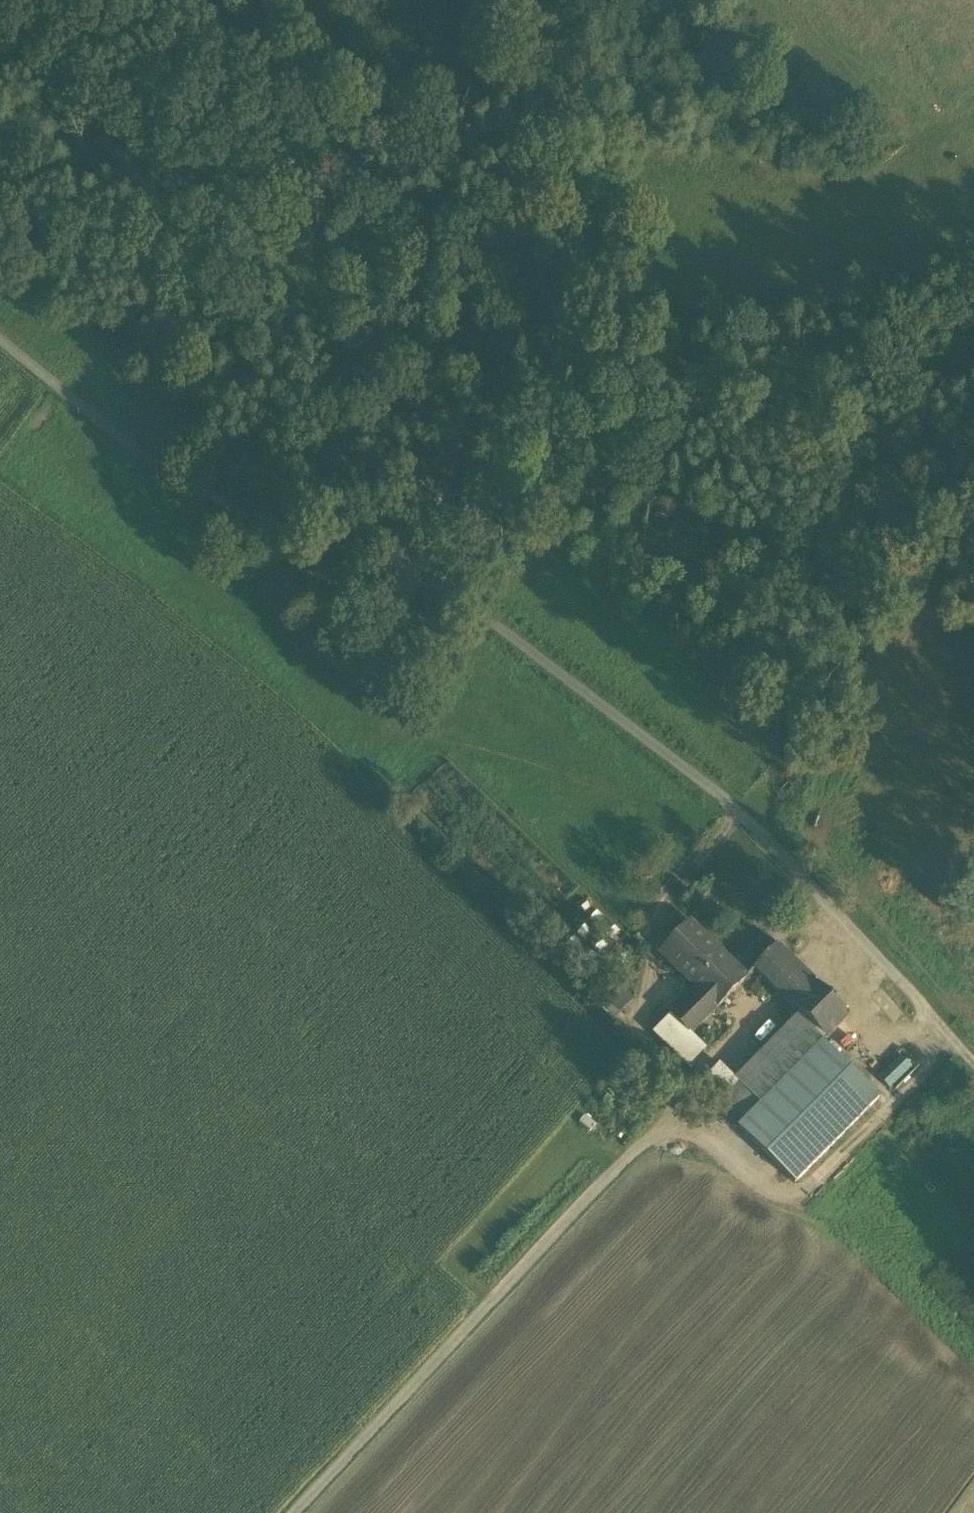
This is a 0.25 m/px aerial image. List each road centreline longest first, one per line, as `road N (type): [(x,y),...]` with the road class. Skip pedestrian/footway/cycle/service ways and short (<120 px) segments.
road 1 (track): [(0,340),(171,479),(399,564),(631,726),(746,819),(973,1063)]
road 2 (track): [(399,564),(527,474),(632,359),(774,311),(973,298)]

